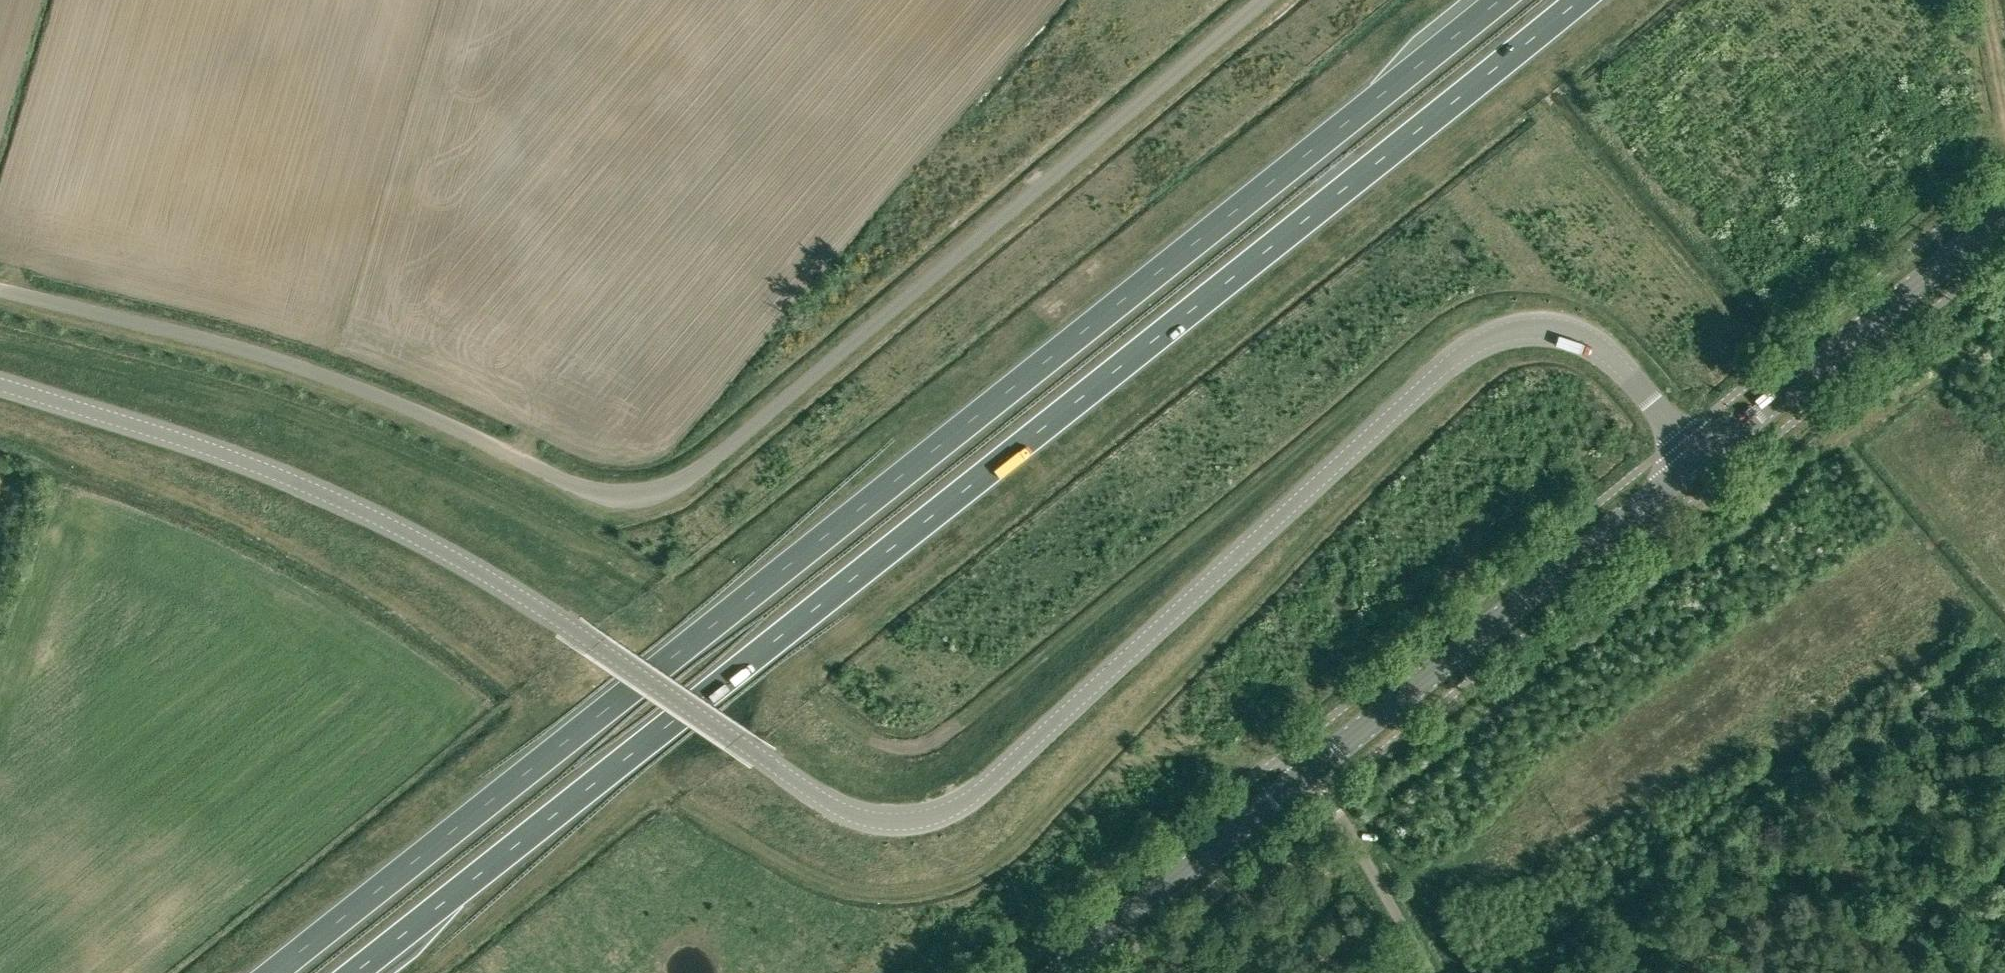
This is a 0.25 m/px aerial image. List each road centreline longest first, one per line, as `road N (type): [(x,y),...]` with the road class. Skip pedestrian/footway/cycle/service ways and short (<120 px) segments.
road 1 (trunk): [(1499,0),(270,972)]
road 2 (trunk): [(352,972),(1581,0)]
road 3 (unclassified): [(1261,0),(690,478),(648,495),(599,495),(317,374),(0,293)]
road 4 (tertiary): [(1702,457),(1591,341),(1561,327),(1492,335),(1467,347),(954,805),(913,819),(852,811),(764,756)]
road 5 (tertiary): [(0,382),(349,500),(501,580),(764,756)]
road 6 (tertiary): [(1302,780),(1702,457)]
road 7 (tertiary): [(1702,457),(2004,215)]
road 8 (tertiary): [(1060,972),(1302,780)]
road 9 (unclassified): [(1428,972),(1326,798),(1302,780)]

